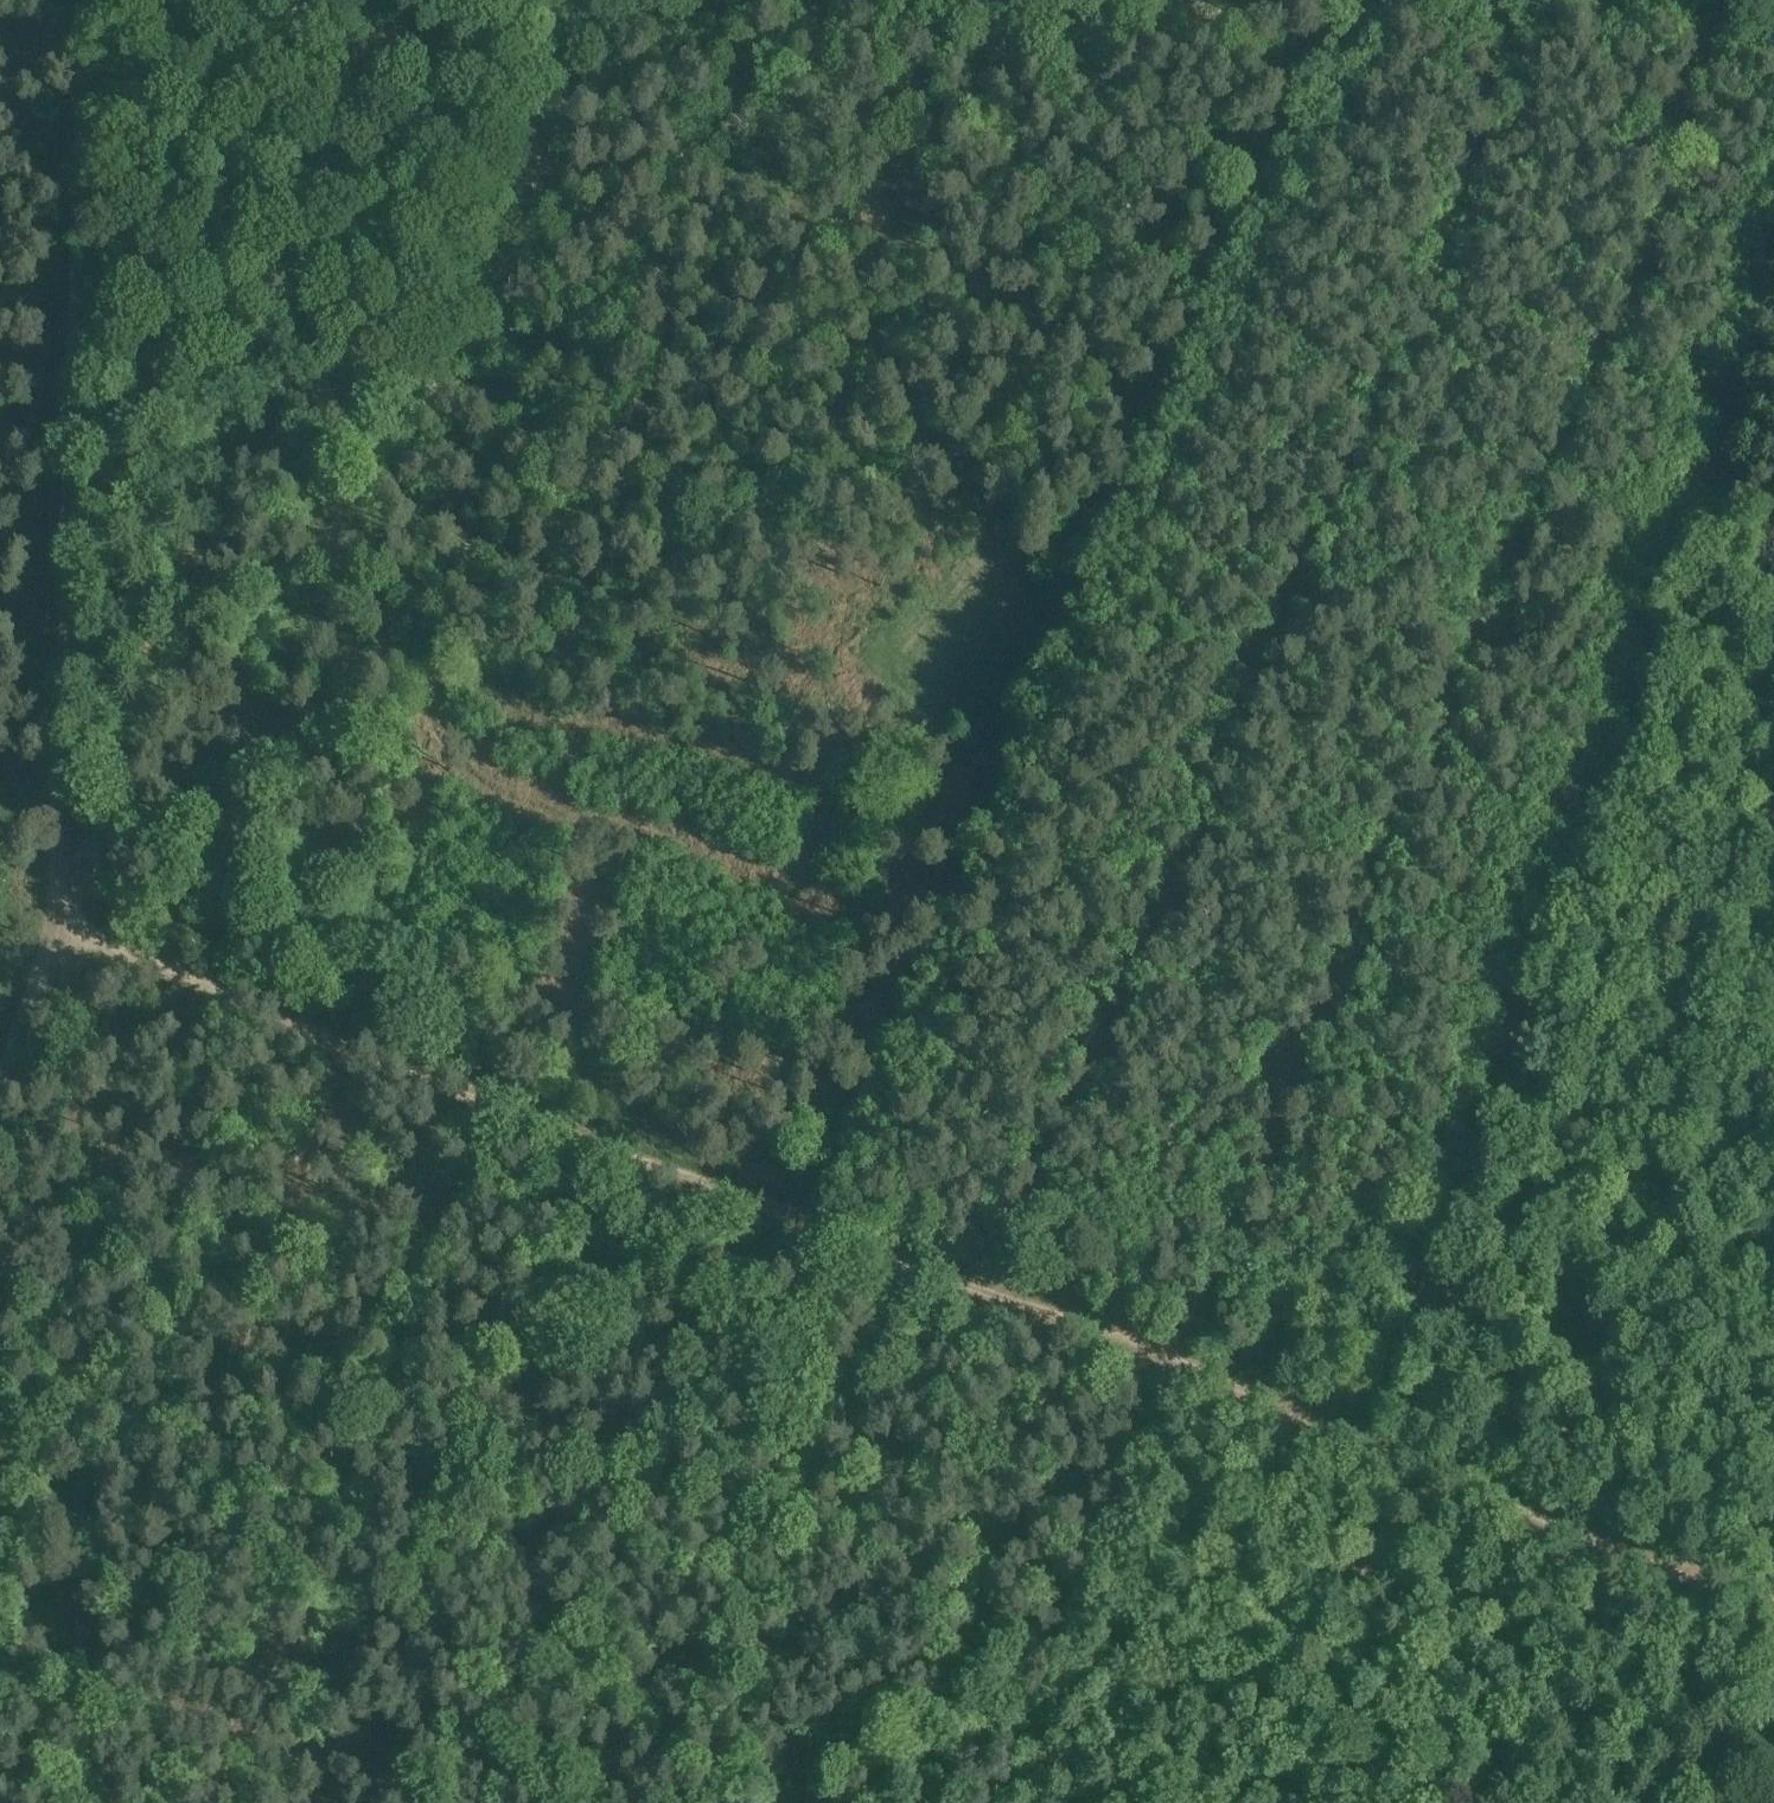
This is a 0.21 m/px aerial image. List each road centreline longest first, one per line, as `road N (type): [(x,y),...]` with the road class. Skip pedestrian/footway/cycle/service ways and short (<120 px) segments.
road 1 (track): [(61,923),(1773,1599)]
road 2 (track): [(61,923),(91,0)]
road 3 (track): [(103,1802),(89,1770),(61,923)]
road 4 (track): [(0,1081),(61,923)]

